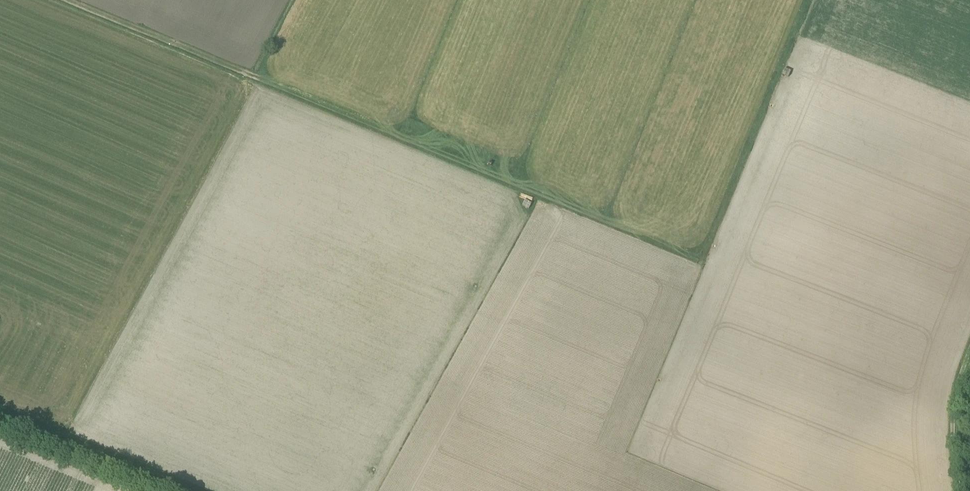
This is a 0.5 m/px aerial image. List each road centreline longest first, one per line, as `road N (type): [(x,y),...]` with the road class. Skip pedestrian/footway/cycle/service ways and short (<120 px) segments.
road 1 (track): [(0,427),(158,490)]
road 2 (track): [(969,362),(954,427),(962,490)]

